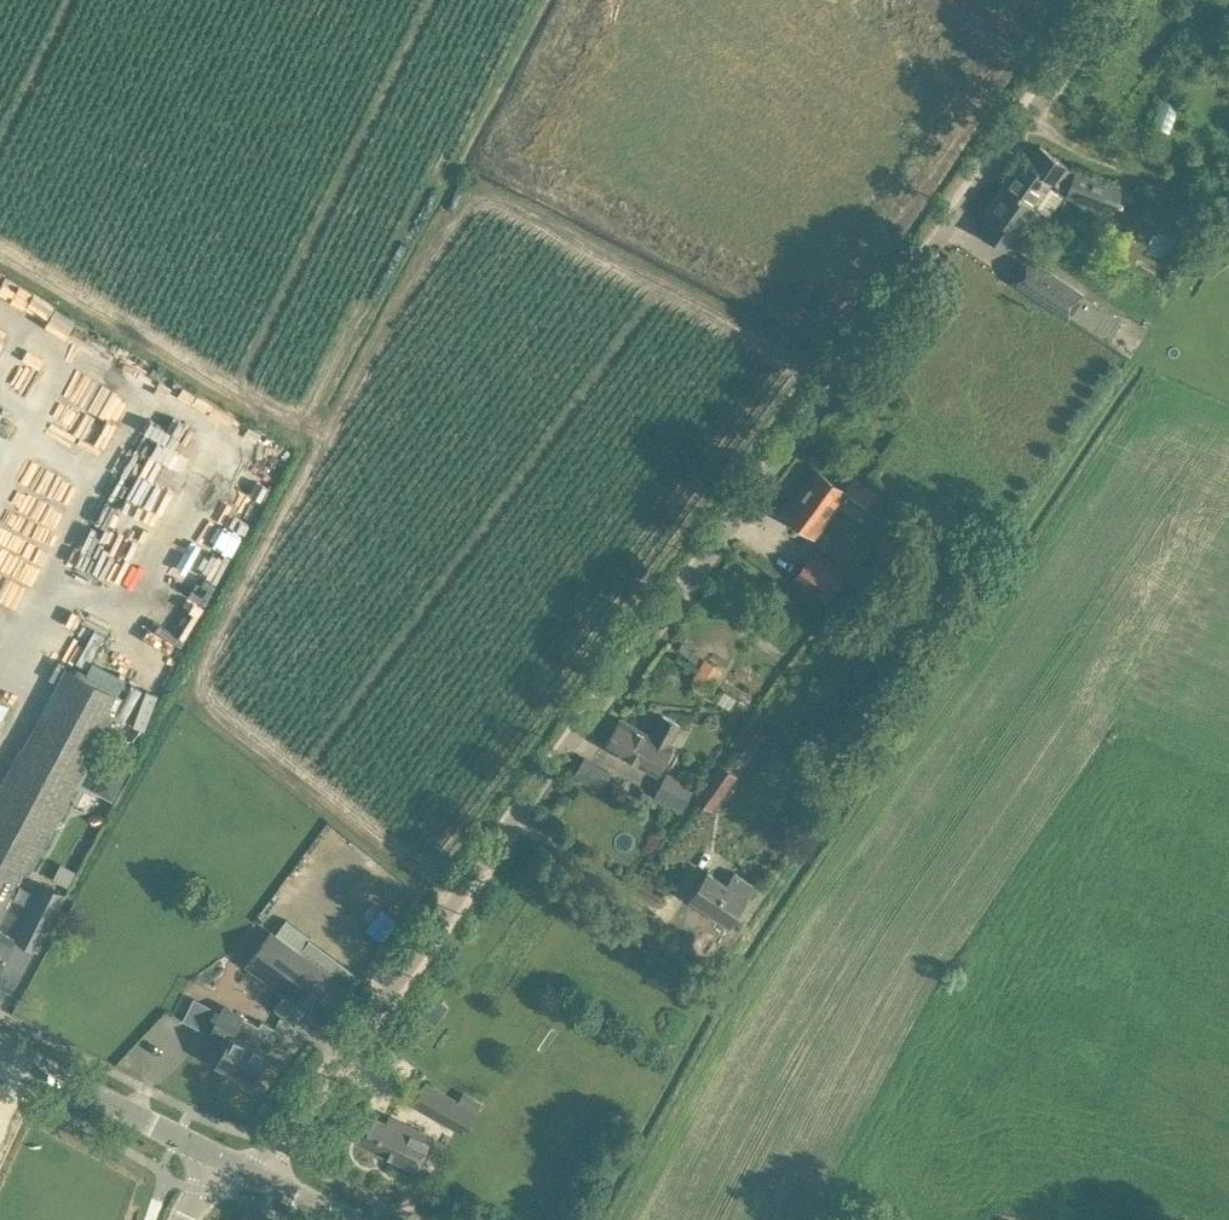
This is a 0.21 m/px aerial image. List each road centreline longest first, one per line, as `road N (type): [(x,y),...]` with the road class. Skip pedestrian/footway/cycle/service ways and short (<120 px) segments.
road 1 (unclassified): [(270,1176),(282,1147),(1117,0)]
road 2 (tertiary): [(212,1151),(0,1050)]
road 3 (track): [(1025,124),(1080,164),(1228,224)]

